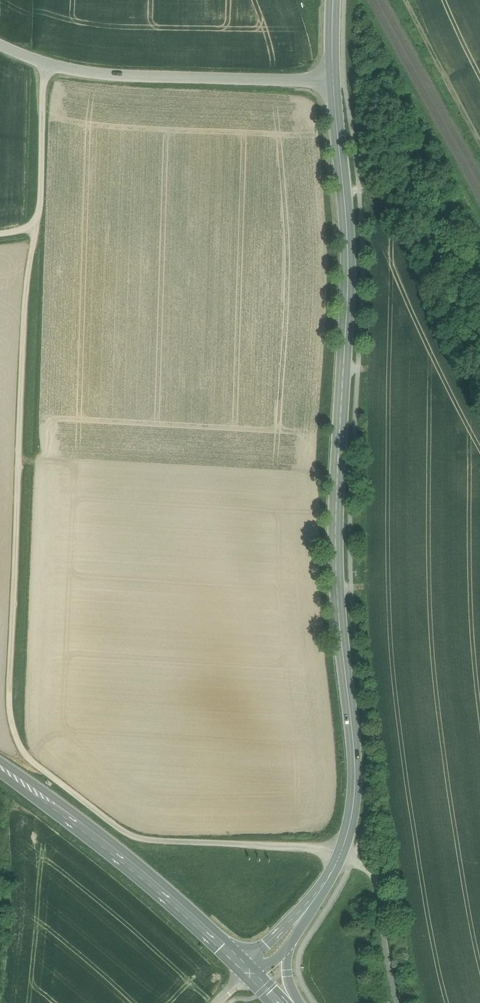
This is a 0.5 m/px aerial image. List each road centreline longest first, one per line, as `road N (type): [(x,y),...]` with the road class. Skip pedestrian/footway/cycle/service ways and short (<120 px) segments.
road 1 (unclassified): [(39,224),(18,742),(28,759),(139,839),(340,856)]
road 2 (secondary): [(333,82),(348,255),(336,567),(356,771),(340,856)]
road 3 (primary): [(0,767),(129,864),(250,973)]
road 4 (unclassified): [(45,59),(105,74),(333,82)]
road 5 (unclassified): [(39,224),(45,59)]
road 6 (track): [(479,133),(408,0)]

